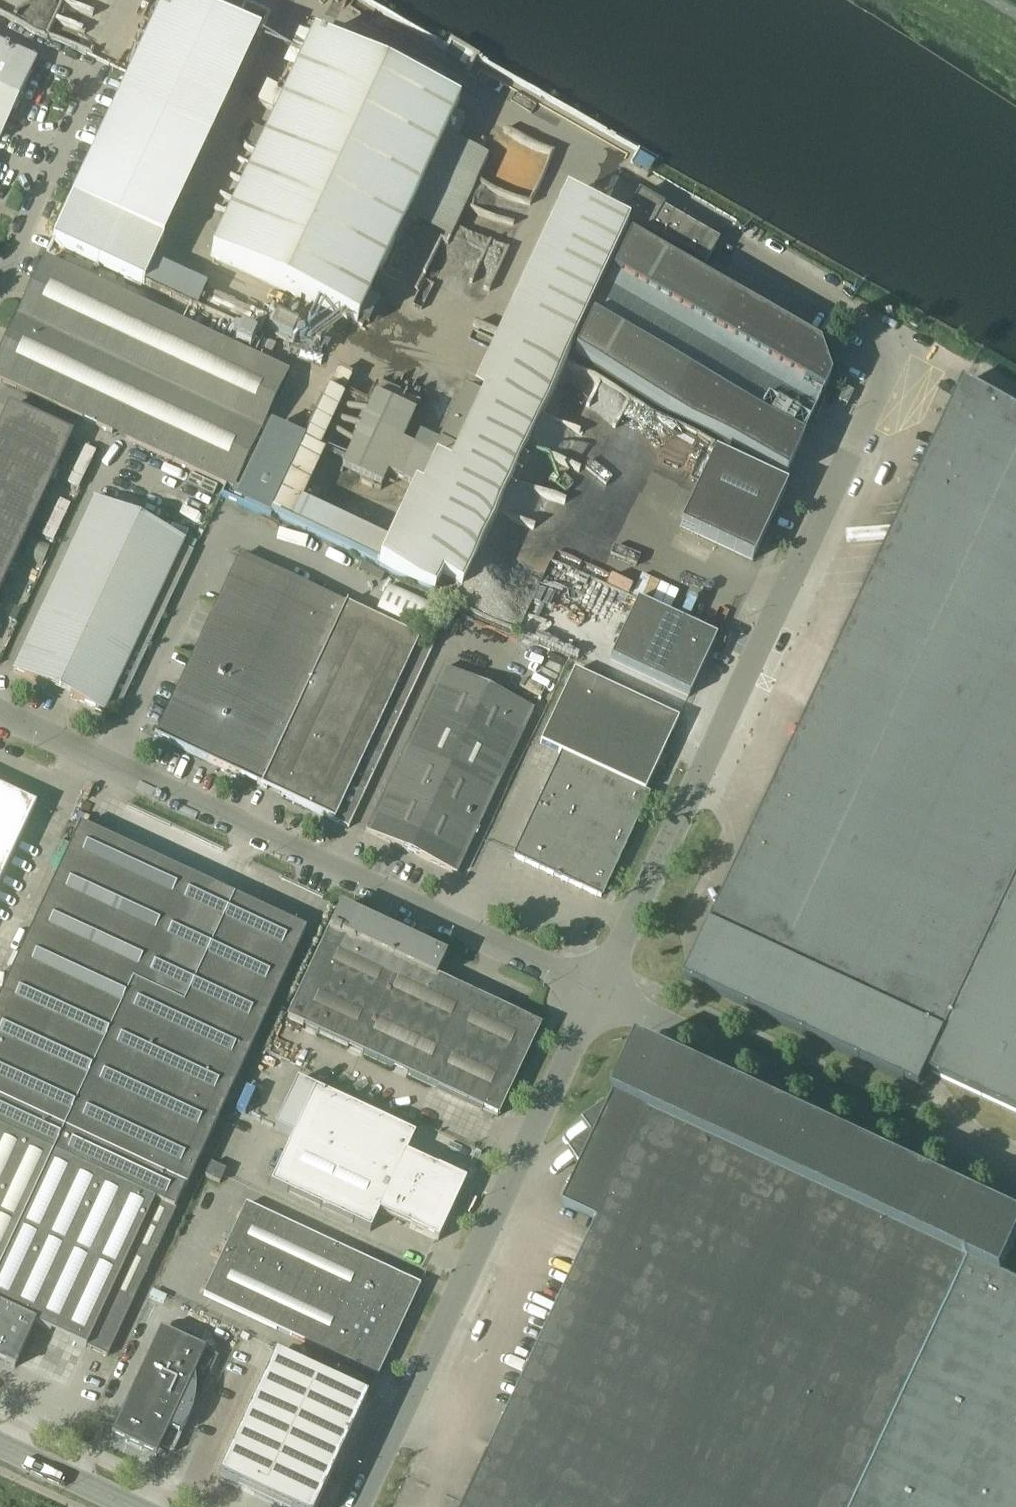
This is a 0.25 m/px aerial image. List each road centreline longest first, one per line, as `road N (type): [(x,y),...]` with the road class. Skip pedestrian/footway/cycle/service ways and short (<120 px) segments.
road 1 (unclassified): [(597,991),(899,348)]
road 2 (unclassified): [(597,991),(0,716)]
road 3 (unclassified): [(358,1506),(597,991)]
road 4 (unclassified): [(1015,1189),(597,991)]
road 5 (unclassified): [(0,292),(107,62)]
road 6 (tertiary): [(0,1448),(125,1506)]

